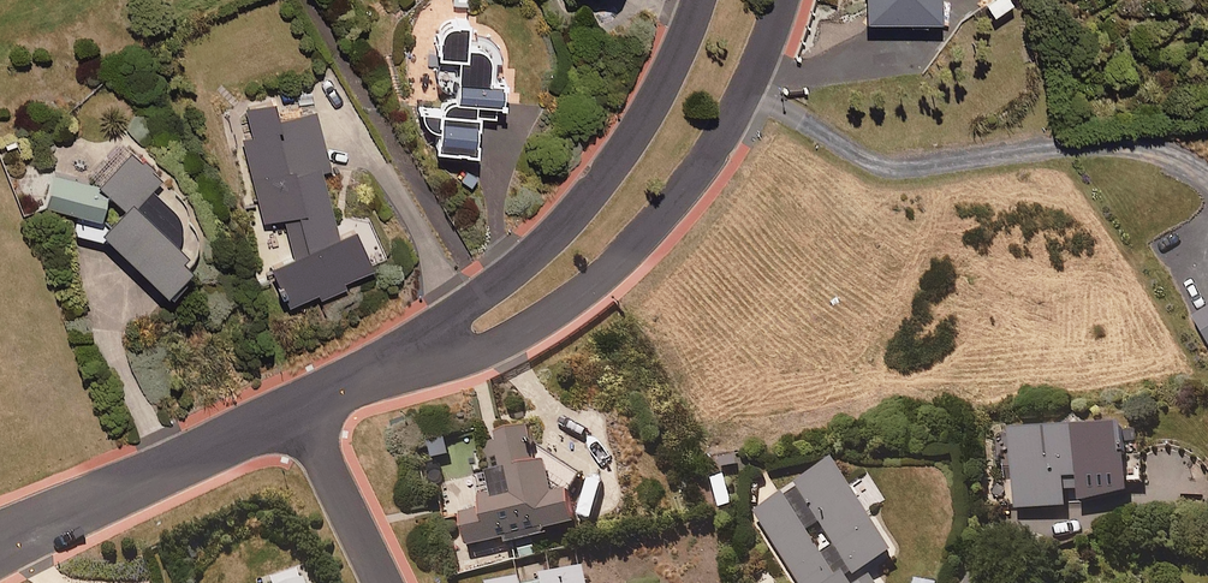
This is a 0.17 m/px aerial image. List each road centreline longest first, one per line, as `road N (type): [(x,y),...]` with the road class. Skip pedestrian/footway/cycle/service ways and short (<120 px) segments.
road 1 (residential): [(782,0),(752,82),(710,158),(654,223),(587,287),(490,350),(422,359)]
road 2 (residential): [(422,359),(458,312),(531,256),(602,177),(661,87),(699,0)]
road 3 (residential): [(0,545),(299,411)]
road 4 (residential): [(299,411),(385,582)]
road 5 (residential): [(299,411),(372,374),(422,359)]

